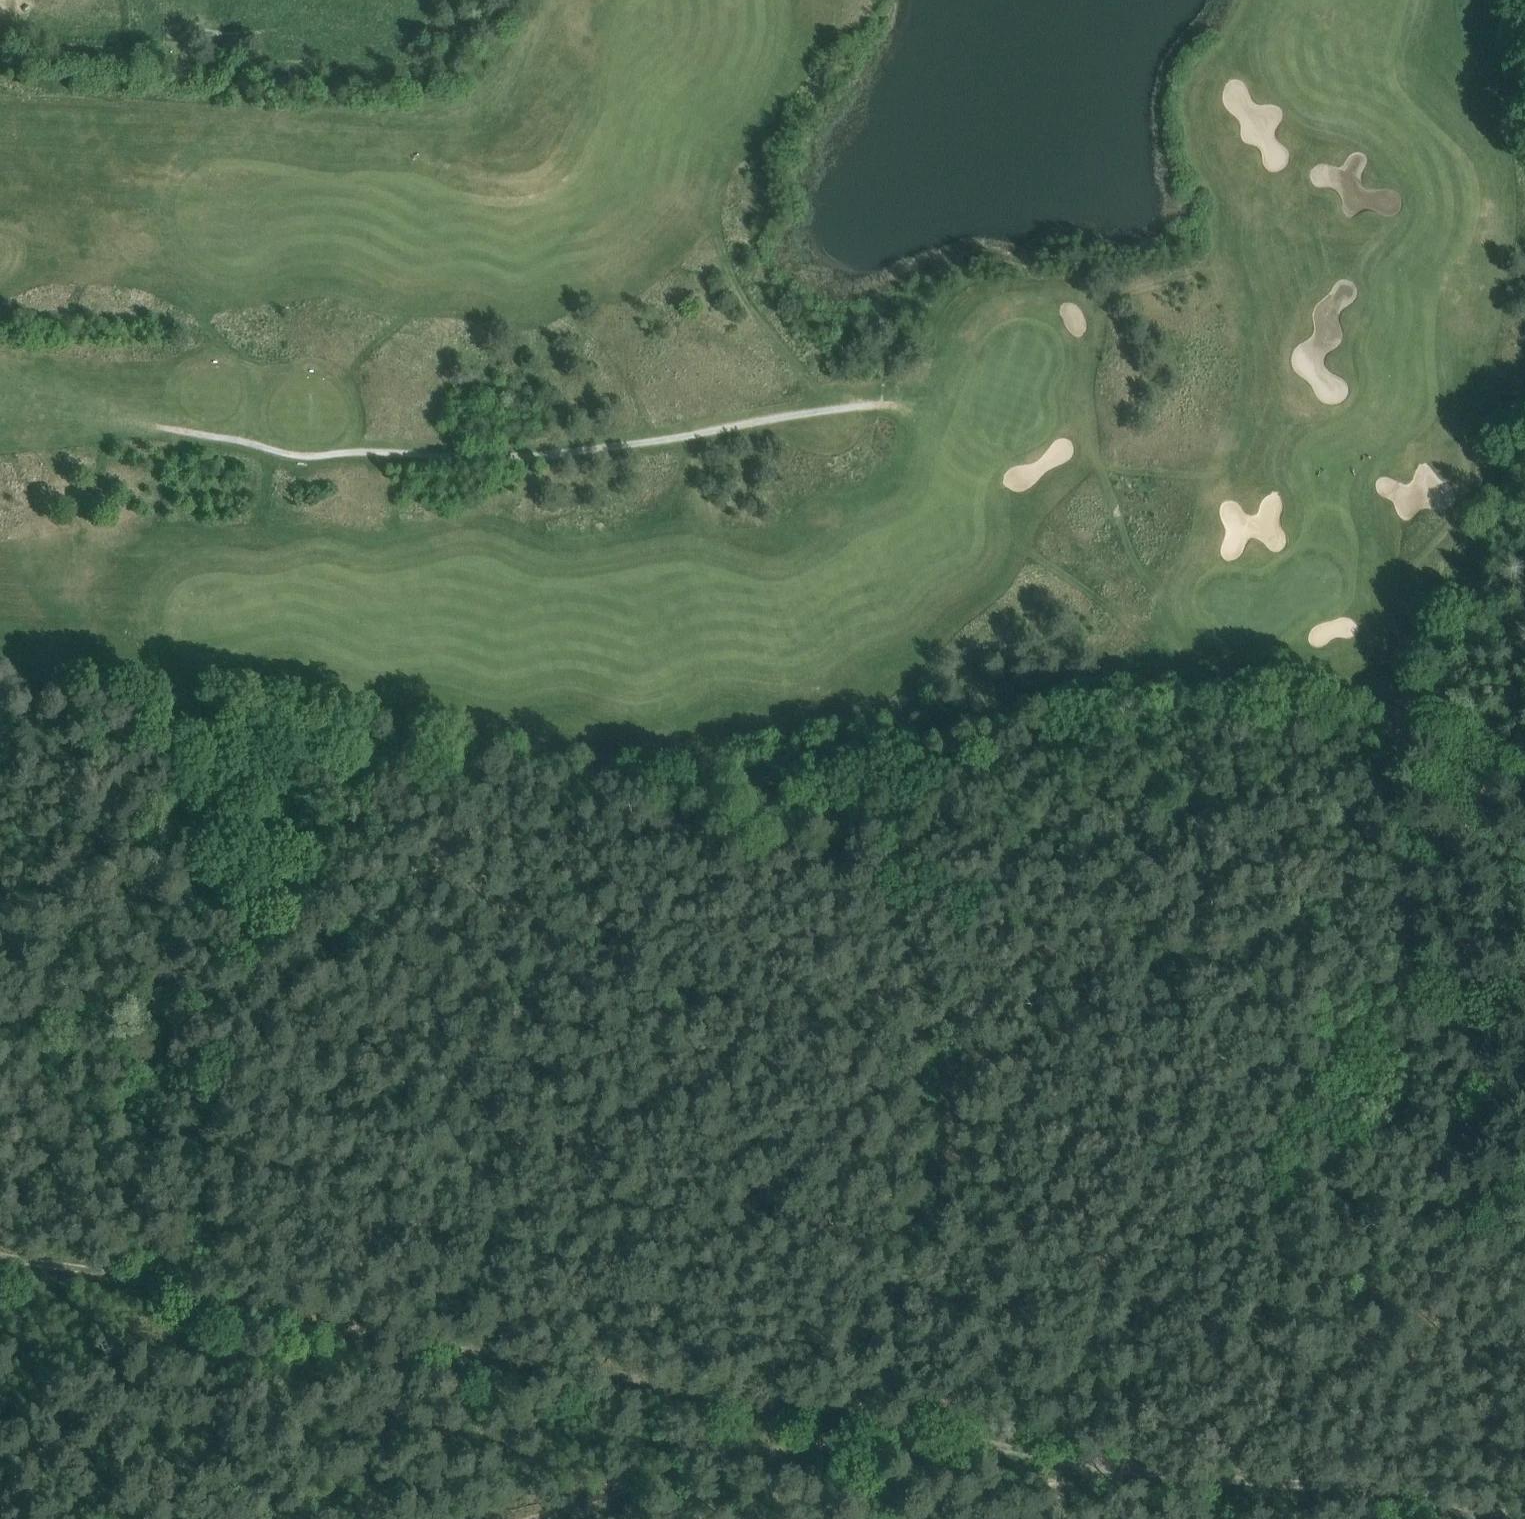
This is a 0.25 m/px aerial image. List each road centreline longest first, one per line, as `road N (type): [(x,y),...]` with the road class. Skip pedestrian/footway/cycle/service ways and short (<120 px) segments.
road 1 (track): [(1521,1518),(878,1420),(0,1253)]
road 2 (track): [(844,1413),(759,1449),(532,1518)]

